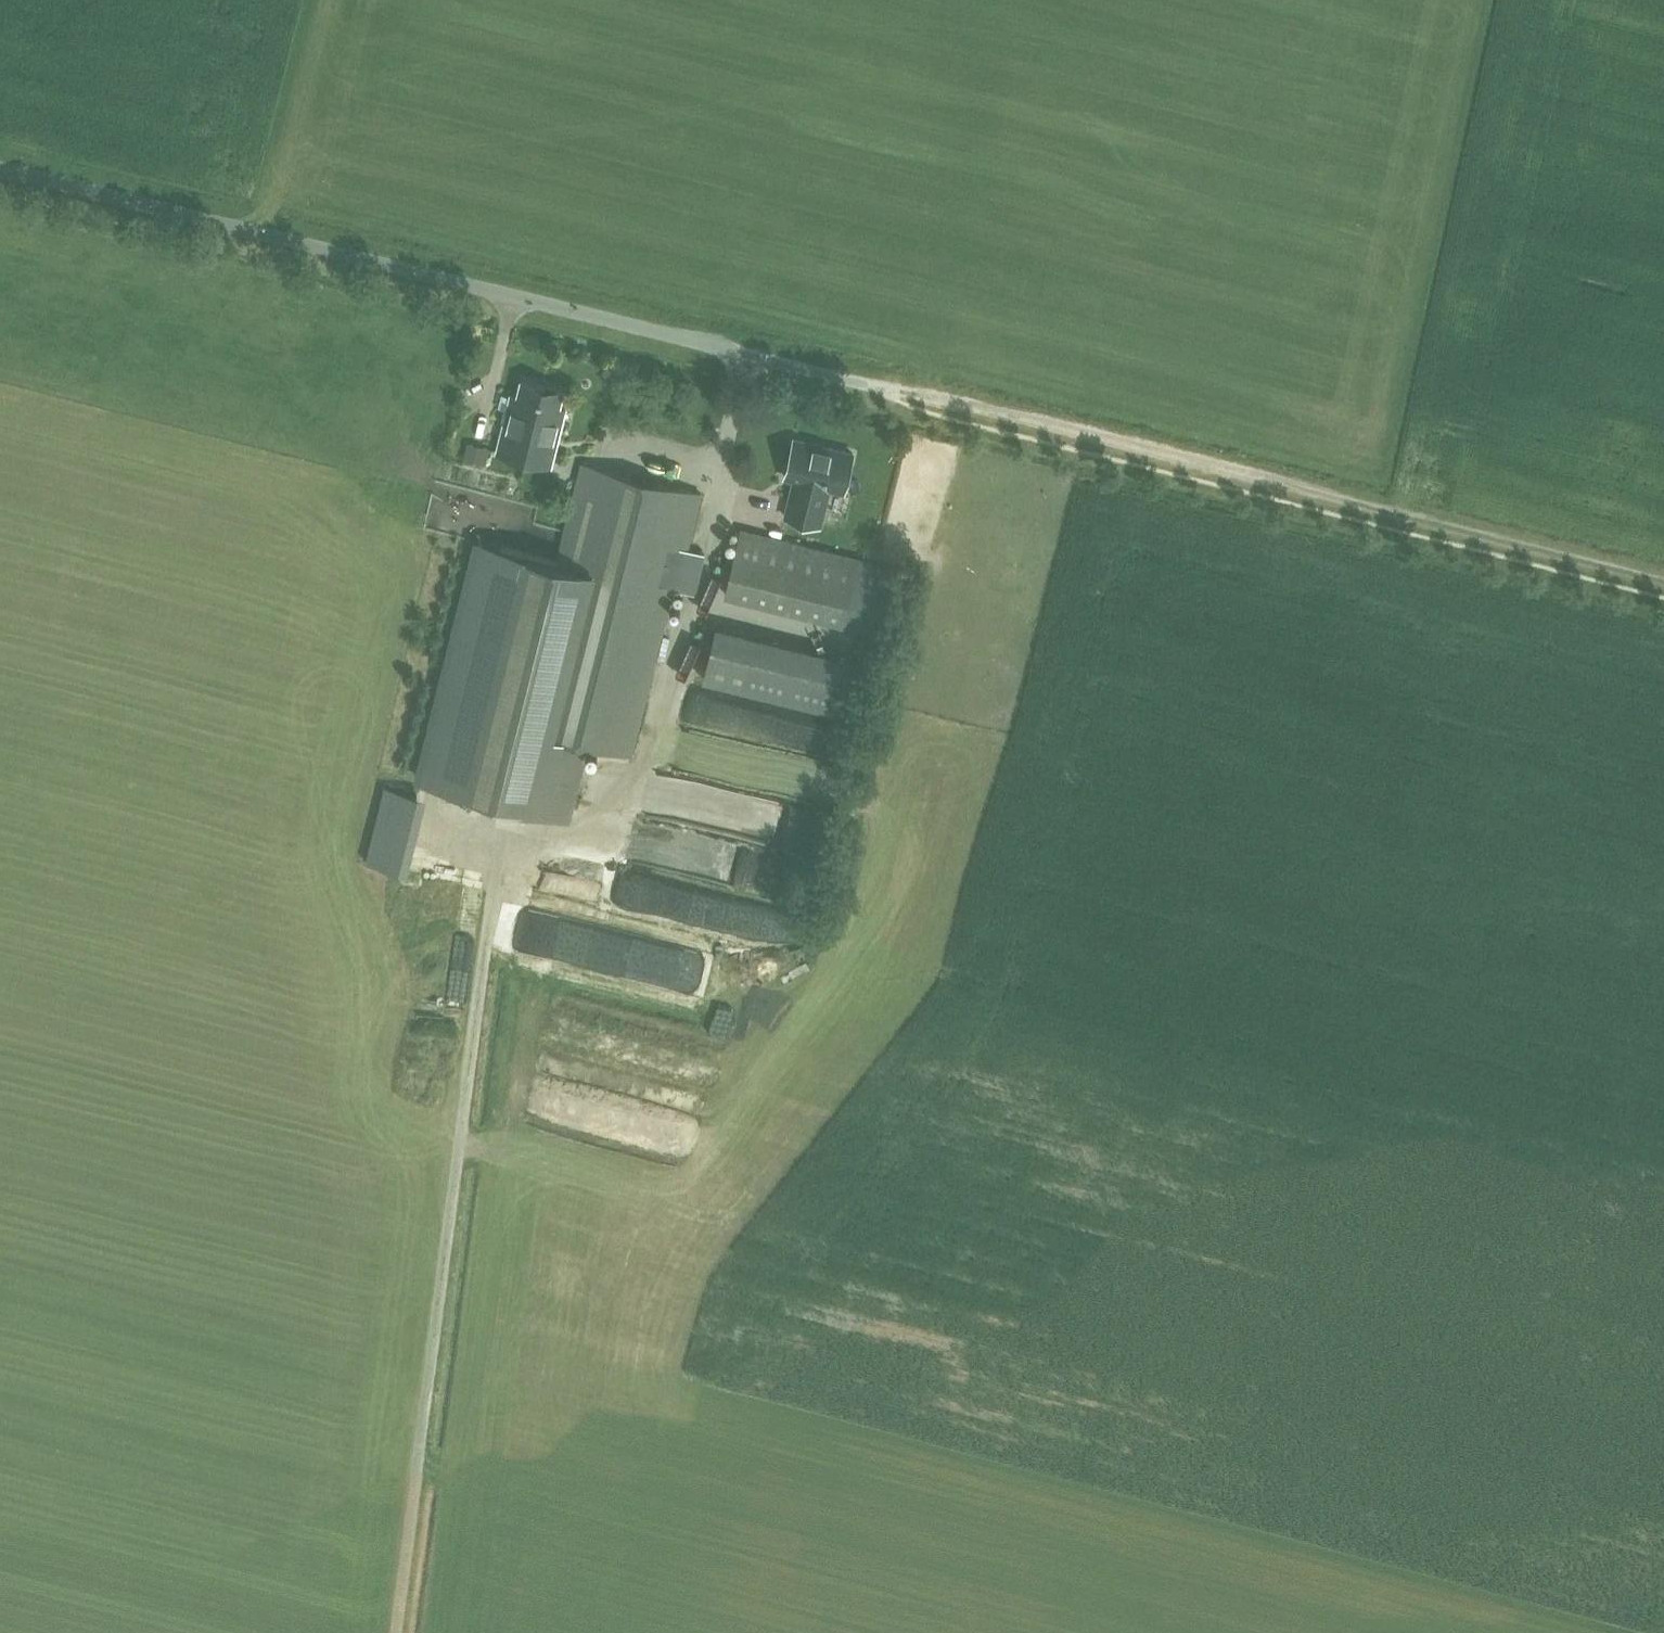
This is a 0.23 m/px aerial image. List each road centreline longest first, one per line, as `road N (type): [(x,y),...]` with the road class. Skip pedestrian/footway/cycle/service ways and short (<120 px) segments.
road 1 (unclassified): [(876,386),(0,168)]
road 2 (track): [(1663,585),(876,386)]

